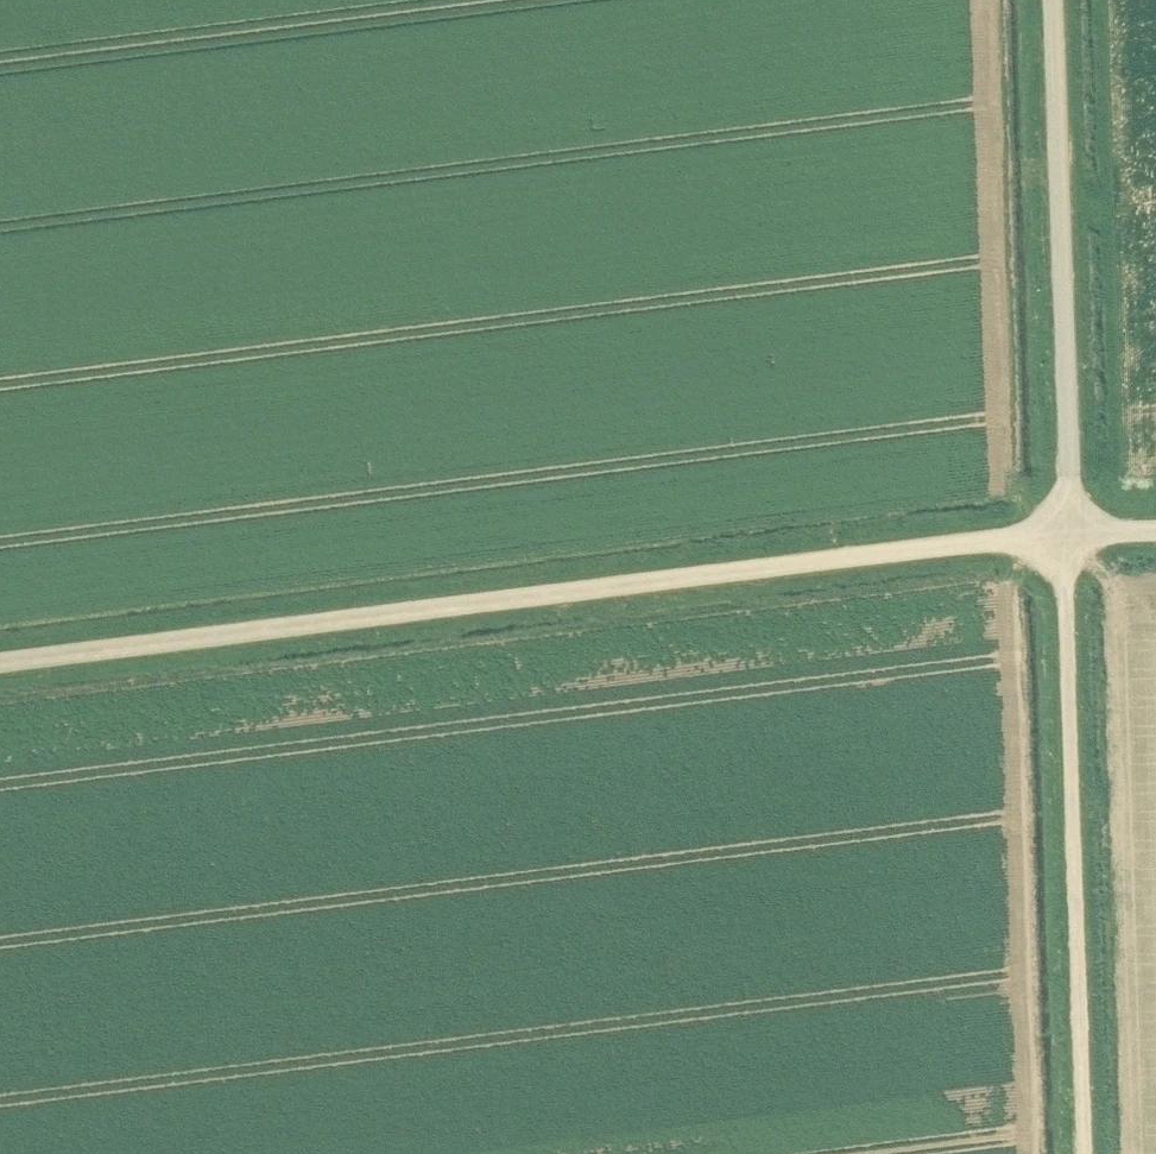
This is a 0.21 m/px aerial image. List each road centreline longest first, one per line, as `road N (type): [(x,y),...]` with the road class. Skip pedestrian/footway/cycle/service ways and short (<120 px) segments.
road 1 (unclassified): [(0,663),(1070,533)]
road 2 (unclassified): [(1086,1153),(1070,533)]
road 3 (unclassified): [(1070,533),(1055,0)]

